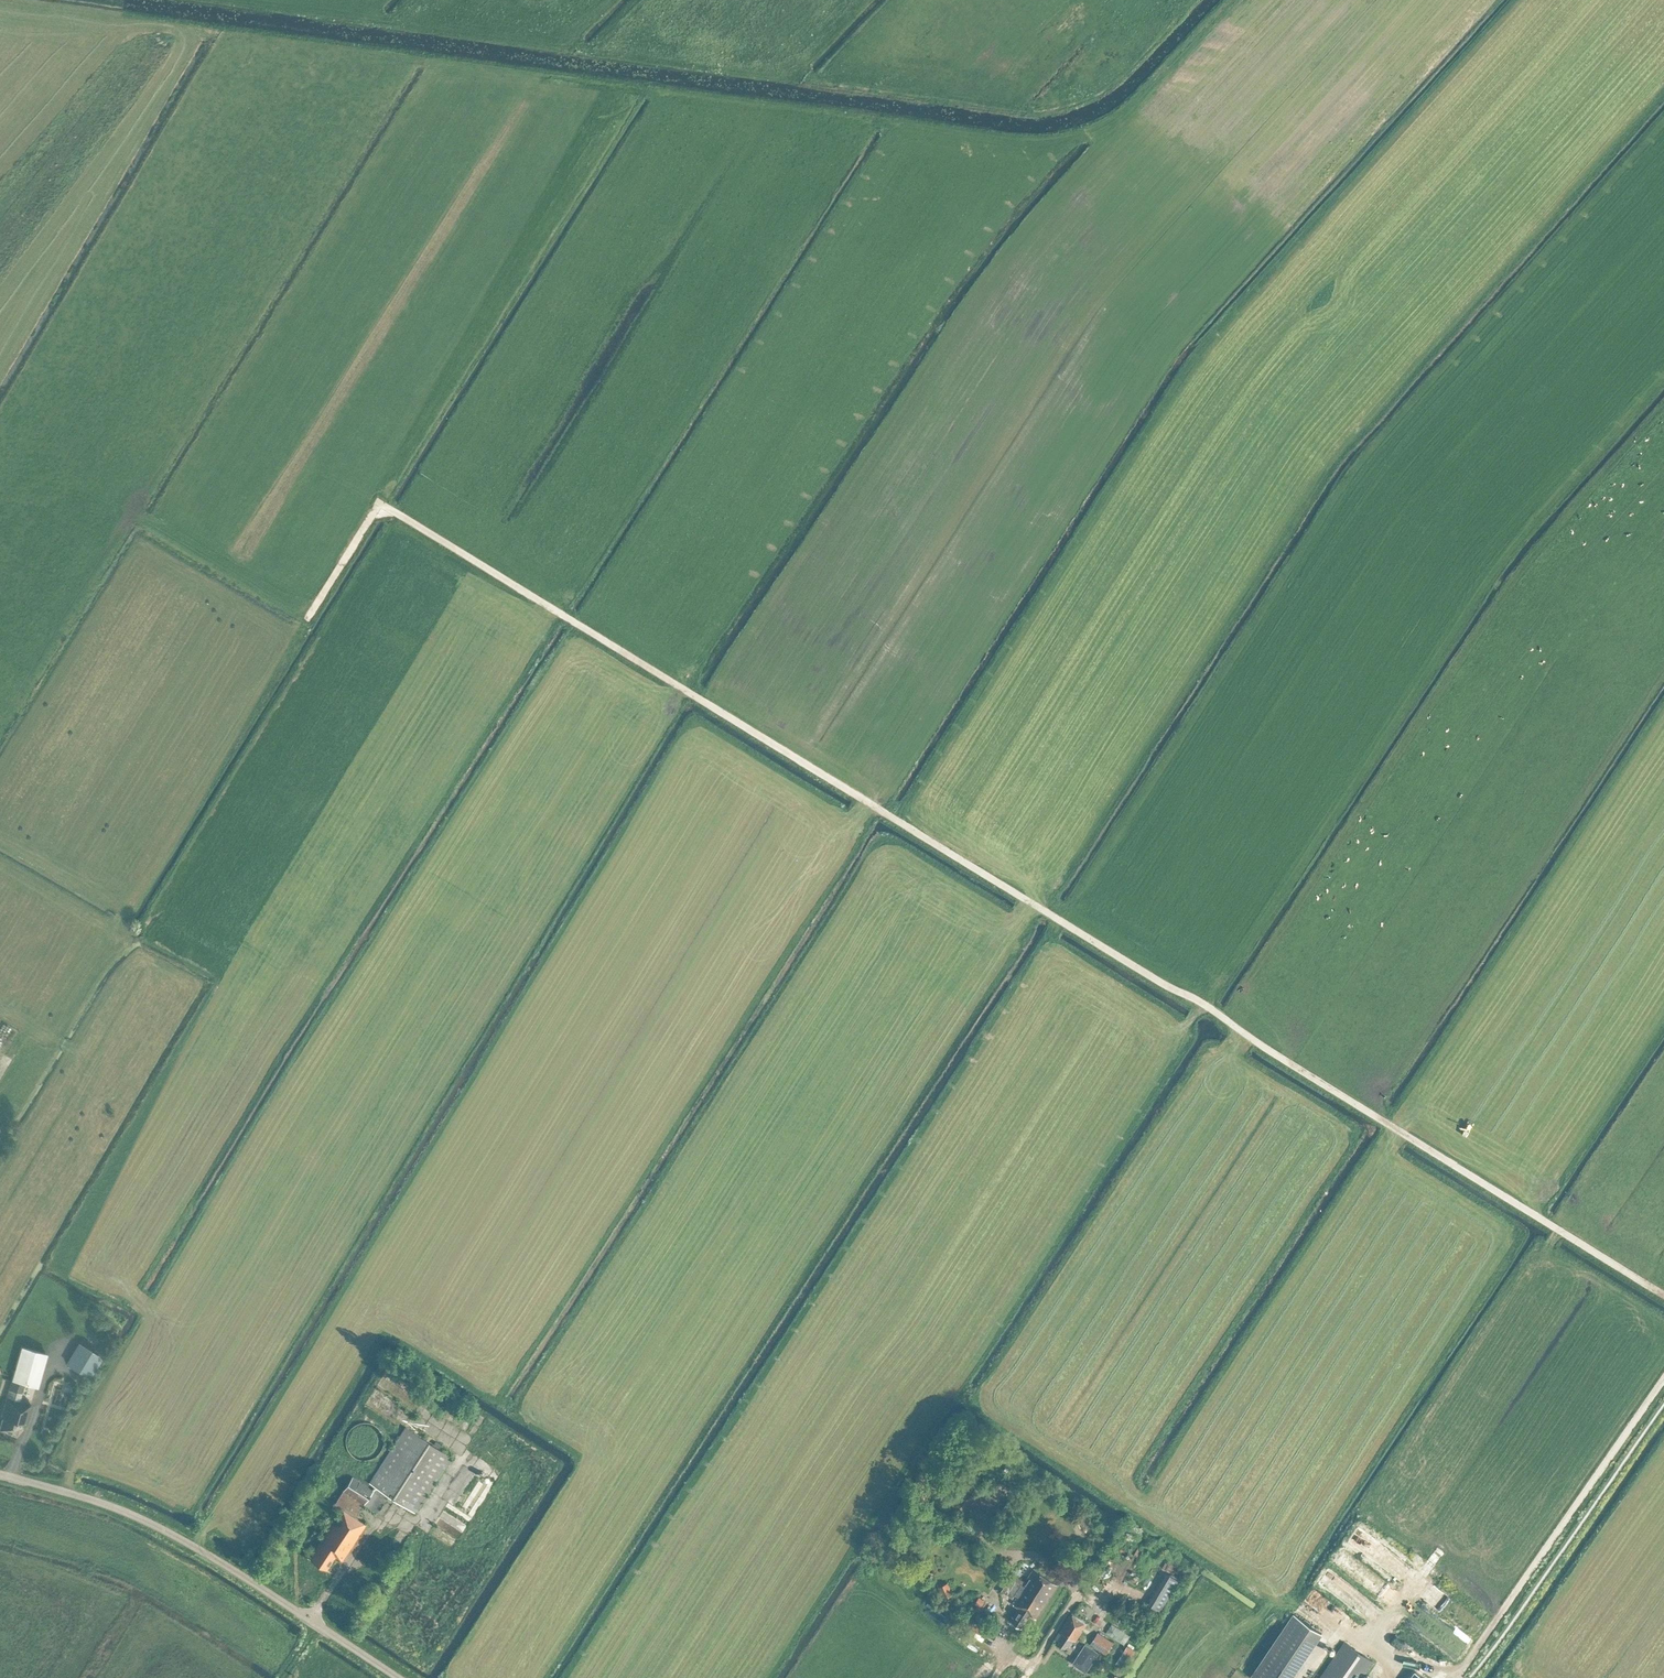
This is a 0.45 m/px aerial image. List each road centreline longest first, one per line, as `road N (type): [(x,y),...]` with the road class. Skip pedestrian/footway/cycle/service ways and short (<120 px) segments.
road 1 (unclassified): [(396,1677),(179,1537),(0,1474)]

